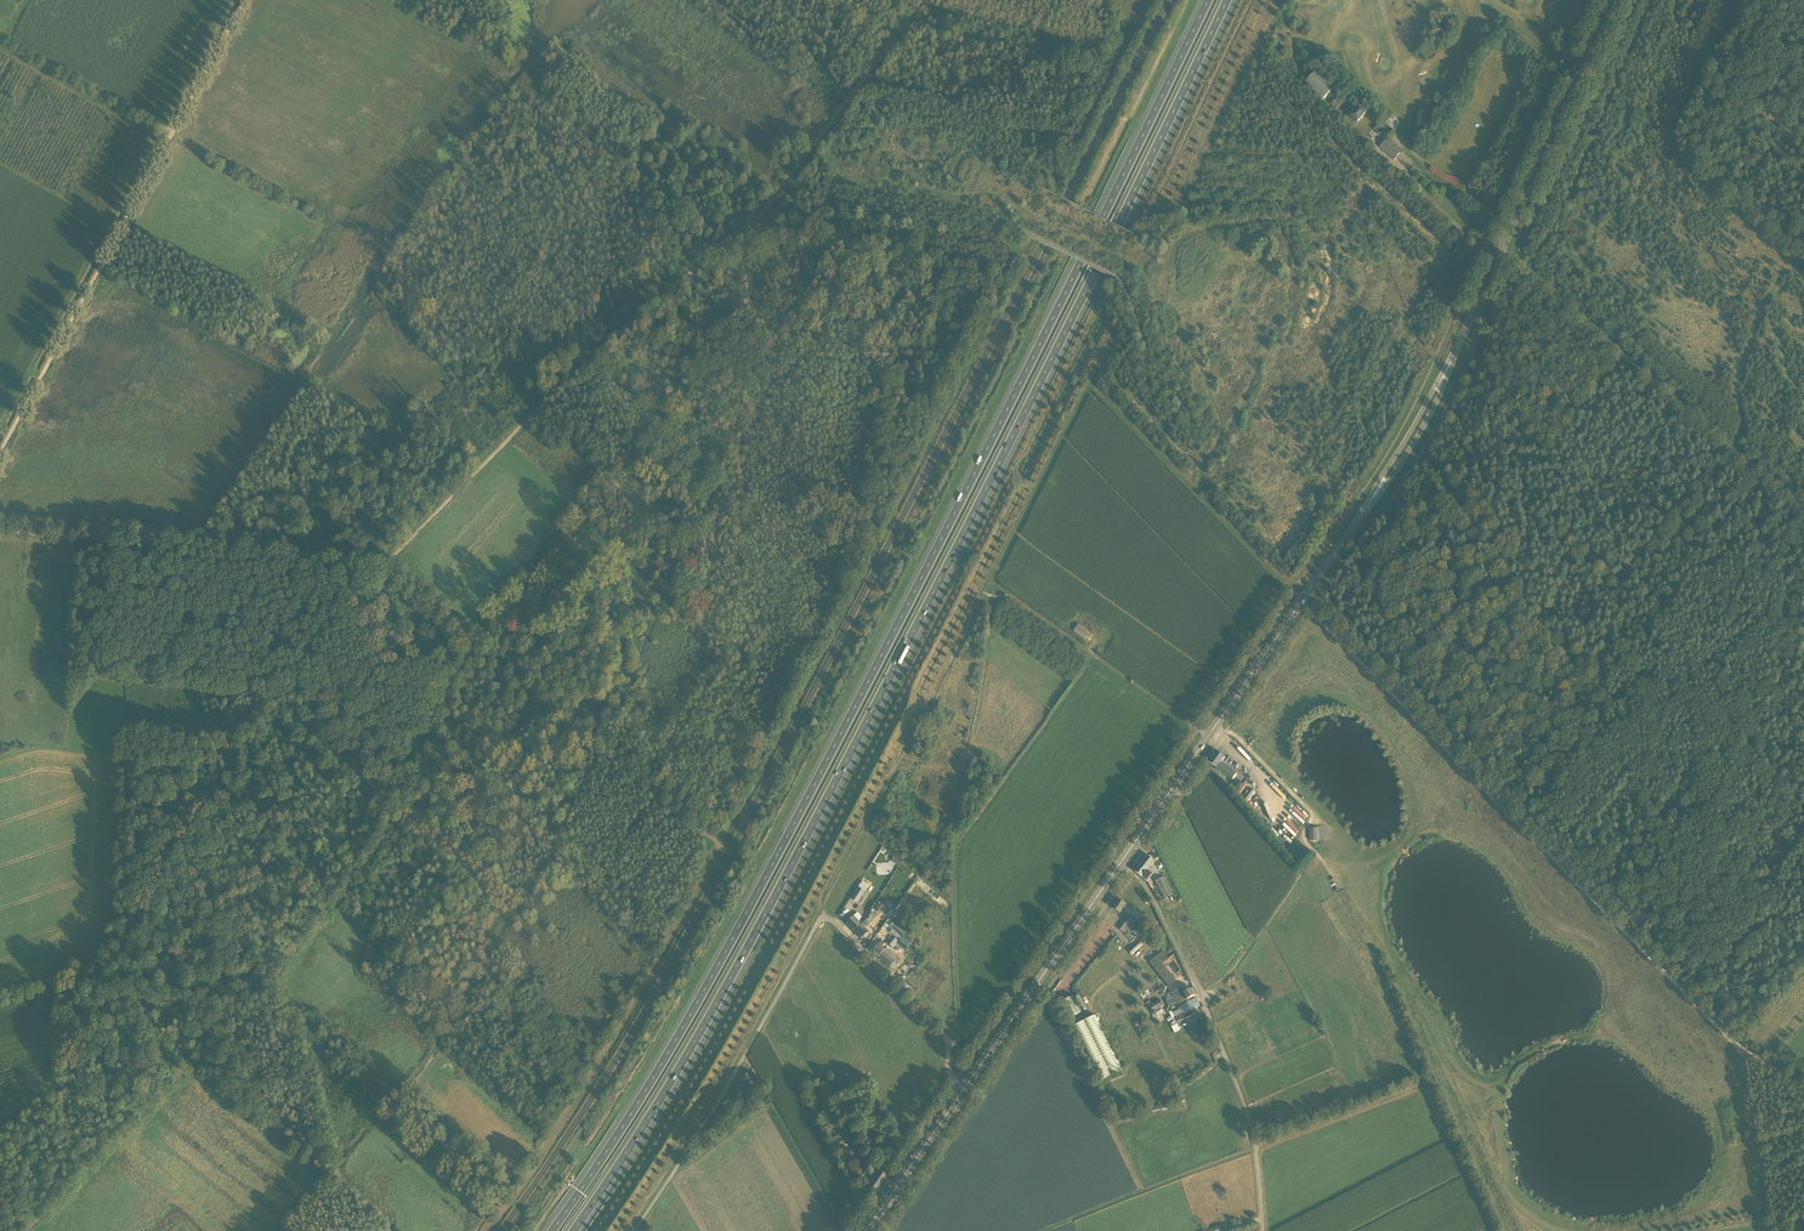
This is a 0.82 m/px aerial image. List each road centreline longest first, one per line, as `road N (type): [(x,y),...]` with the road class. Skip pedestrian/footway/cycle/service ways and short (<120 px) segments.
road 1 (motorway): [(1208,0),(767,875),(639,1100),(552,1230)]
road 2 (motorway): [(573,1230),(654,1109),(781,884),(1227,0)]
road 3 (unclassified): [(27,1230),(290,953),(371,838),(446,680),(476,653)]
road 4 (track): [(948,1045),(957,1034),(953,854),(993,598),(1010,594),(1198,730)]
road 5 (track): [(0,994),(62,973),(119,908),(373,562)]
road 6 (unclassified): [(476,653),(377,563),(0,528)]
road 7 (track): [(752,229),(540,407),(381,564)]
road 8 (track): [(485,1230),(538,1164),(649,981),(711,863),(714,839)]
road 9 (track): [(1731,450),(1611,607),(1632,631),(1495,800)]
road 10 (track): [(1803,1089),(1743,1051),(1495,800)]
road 11 (track): [(1422,1079),(1422,1086),(1046,1230)]
road 12 (unclassified): [(1803,514),(1513,261),(1498,257)]
road 13 (unclassified): [(1261,1230),(1252,1131),(1212,1023),(1150,894),(1119,865)]
road 14 (secondary): [(1302,601),(1408,444),(1498,257)]
road 15 (track): [(635,1230),(818,923),(828,919)]
road 16 (track): [(0,455),(175,136)]
road 17 (unclassified): [(714,839),(502,664),(476,653)]
road 18 (track): [(929,0),(752,229)]
road 19 (track): [(1294,592),(1093,386)]
road 20 (secondary): [(1498,257),(1613,0)]
road 21 (secondary): [(965,1088),(1119,865)]
road 22 (track): [(1495,800),(1312,614)]
road 23 (track): [(996,295),(817,234),(752,229)]
road 24 (track): [(300,386),(98,276)]
road 25 (unclassified): [(965,1088),(949,1071),(941,1033),(828,919)]
road 26 (track): [(175,136),(0,39)]
road 27 (track): [(173,542),(75,699)]
road 28 (track): [(1743,1051),(1768,1230)]
road 29 (secondary): [(865,1230),(965,1088)]
road 30 (secondary): [(1208,736),(1302,601)]
road 31 (secondary): [(1119,865),(1208,736)]
road 32 (track): [(175,136),(249,0)]
road 33 (track): [(312,556),(311,529),(325,503),(384,460),(389,437)]
road 34 (track): [(1803,268),(1699,169)]

